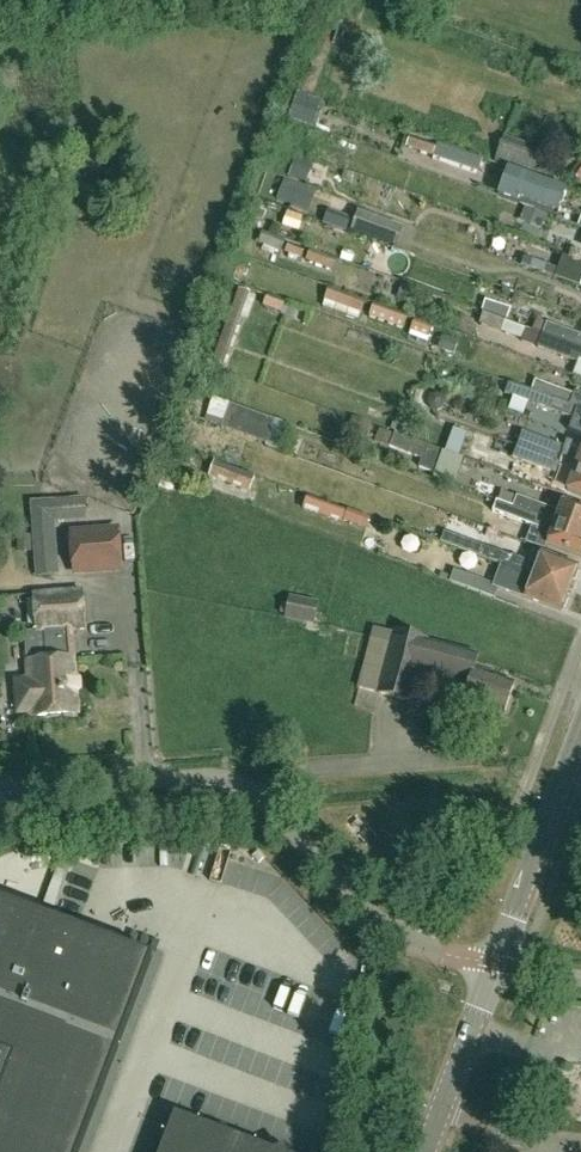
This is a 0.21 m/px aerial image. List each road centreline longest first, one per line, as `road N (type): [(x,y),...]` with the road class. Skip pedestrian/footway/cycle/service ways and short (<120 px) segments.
road 1 (residential): [(261,800),(381,924),(413,945),(495,962)]
road 2 (residential): [(495,962),(580,729)]
road 3 (residential): [(261,800),(298,772),(476,756)]
road 4 (residential): [(451,1089),(495,962)]

